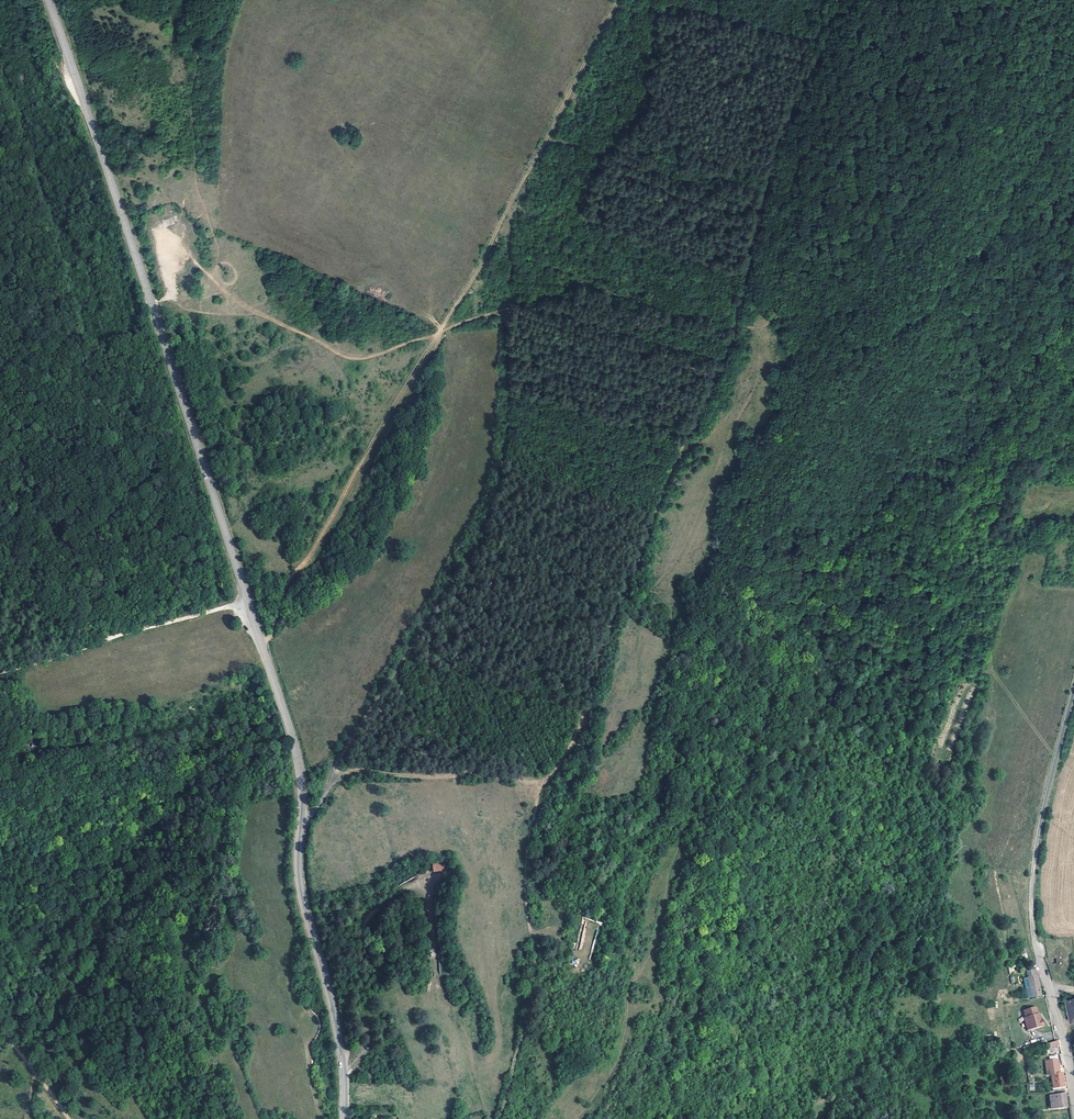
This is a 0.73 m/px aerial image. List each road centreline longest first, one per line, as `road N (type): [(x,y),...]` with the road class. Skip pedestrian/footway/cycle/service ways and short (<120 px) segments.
road 1 (unclassified): [(49,0),(293,737),(303,802),(300,875),(338,1030),(345,1118)]
road 2 (track): [(500,1118),(536,995),(525,876),(537,811),(576,744),(611,624),(737,330)]
road 3 (track): [(262,646),(291,578),(441,333)]
road 4 (track): [(1073,691),(1033,865),(1033,930),(1050,988)]
road 5 (track): [(301,825),(340,780),(362,769),(549,781)]
road 6 (track): [(0,675),(174,621),(250,609)]
road 7 (track): [(441,333),(542,148)]
road 8 (track): [(542,148),(619,0)]

